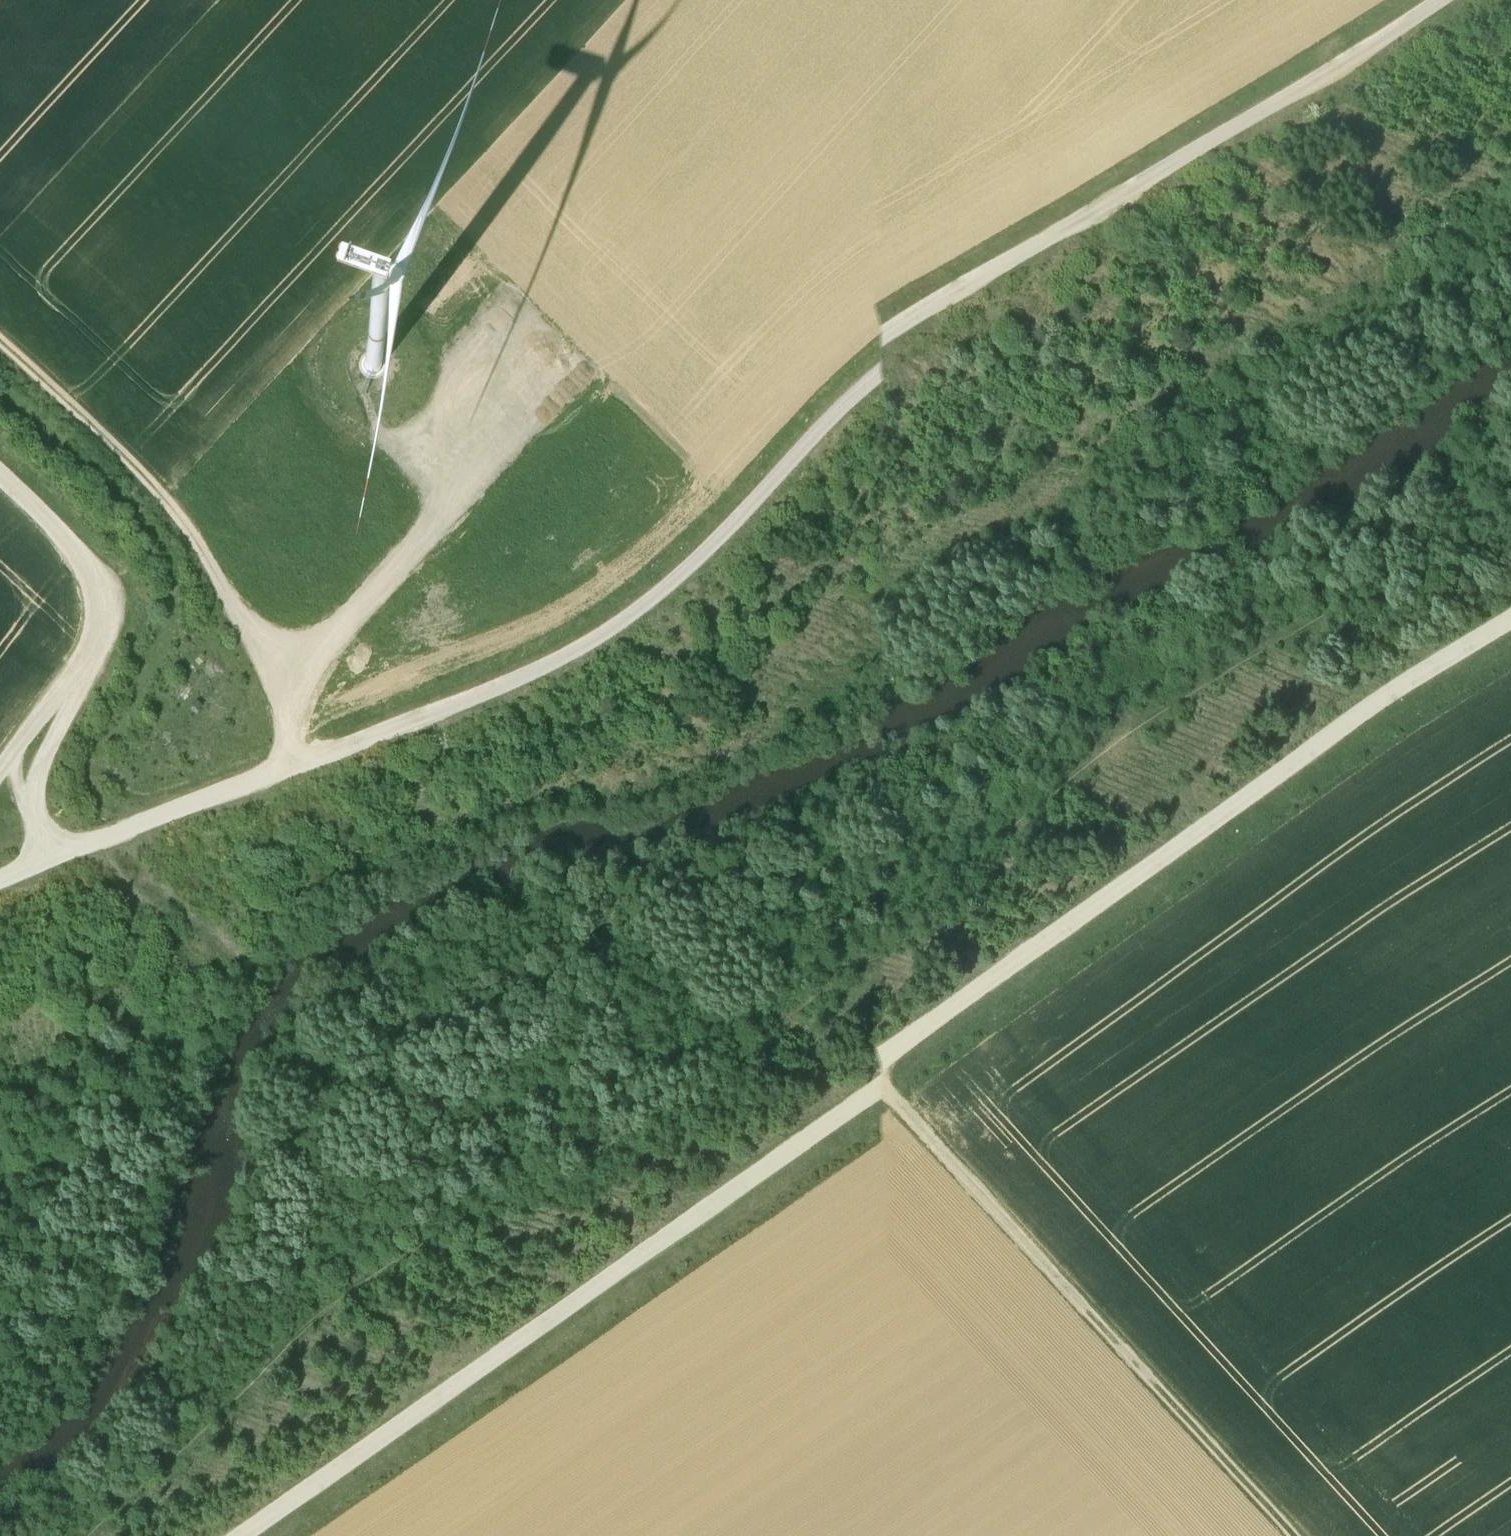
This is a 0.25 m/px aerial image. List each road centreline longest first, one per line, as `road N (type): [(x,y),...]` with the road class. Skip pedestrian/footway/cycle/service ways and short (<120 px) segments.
road 1 (track): [(1510,10),(1354,120),(903,399),(833,459),(673,628),(561,711),(0,943)]
road 2 (track): [(1510,663),(414,1455)]
road 3 (track): [(888,1111),(1283,1535)]
road 4 (track): [(296,822),(164,577),(0,426)]
road 5 (track): [(0,561),(94,648),(105,680),(103,711),(30,843),(30,894),(42,924)]
road 6 (track): [(296,822),(308,754),(418,577)]
road 7 (track): [(414,1455),(301,1535)]

